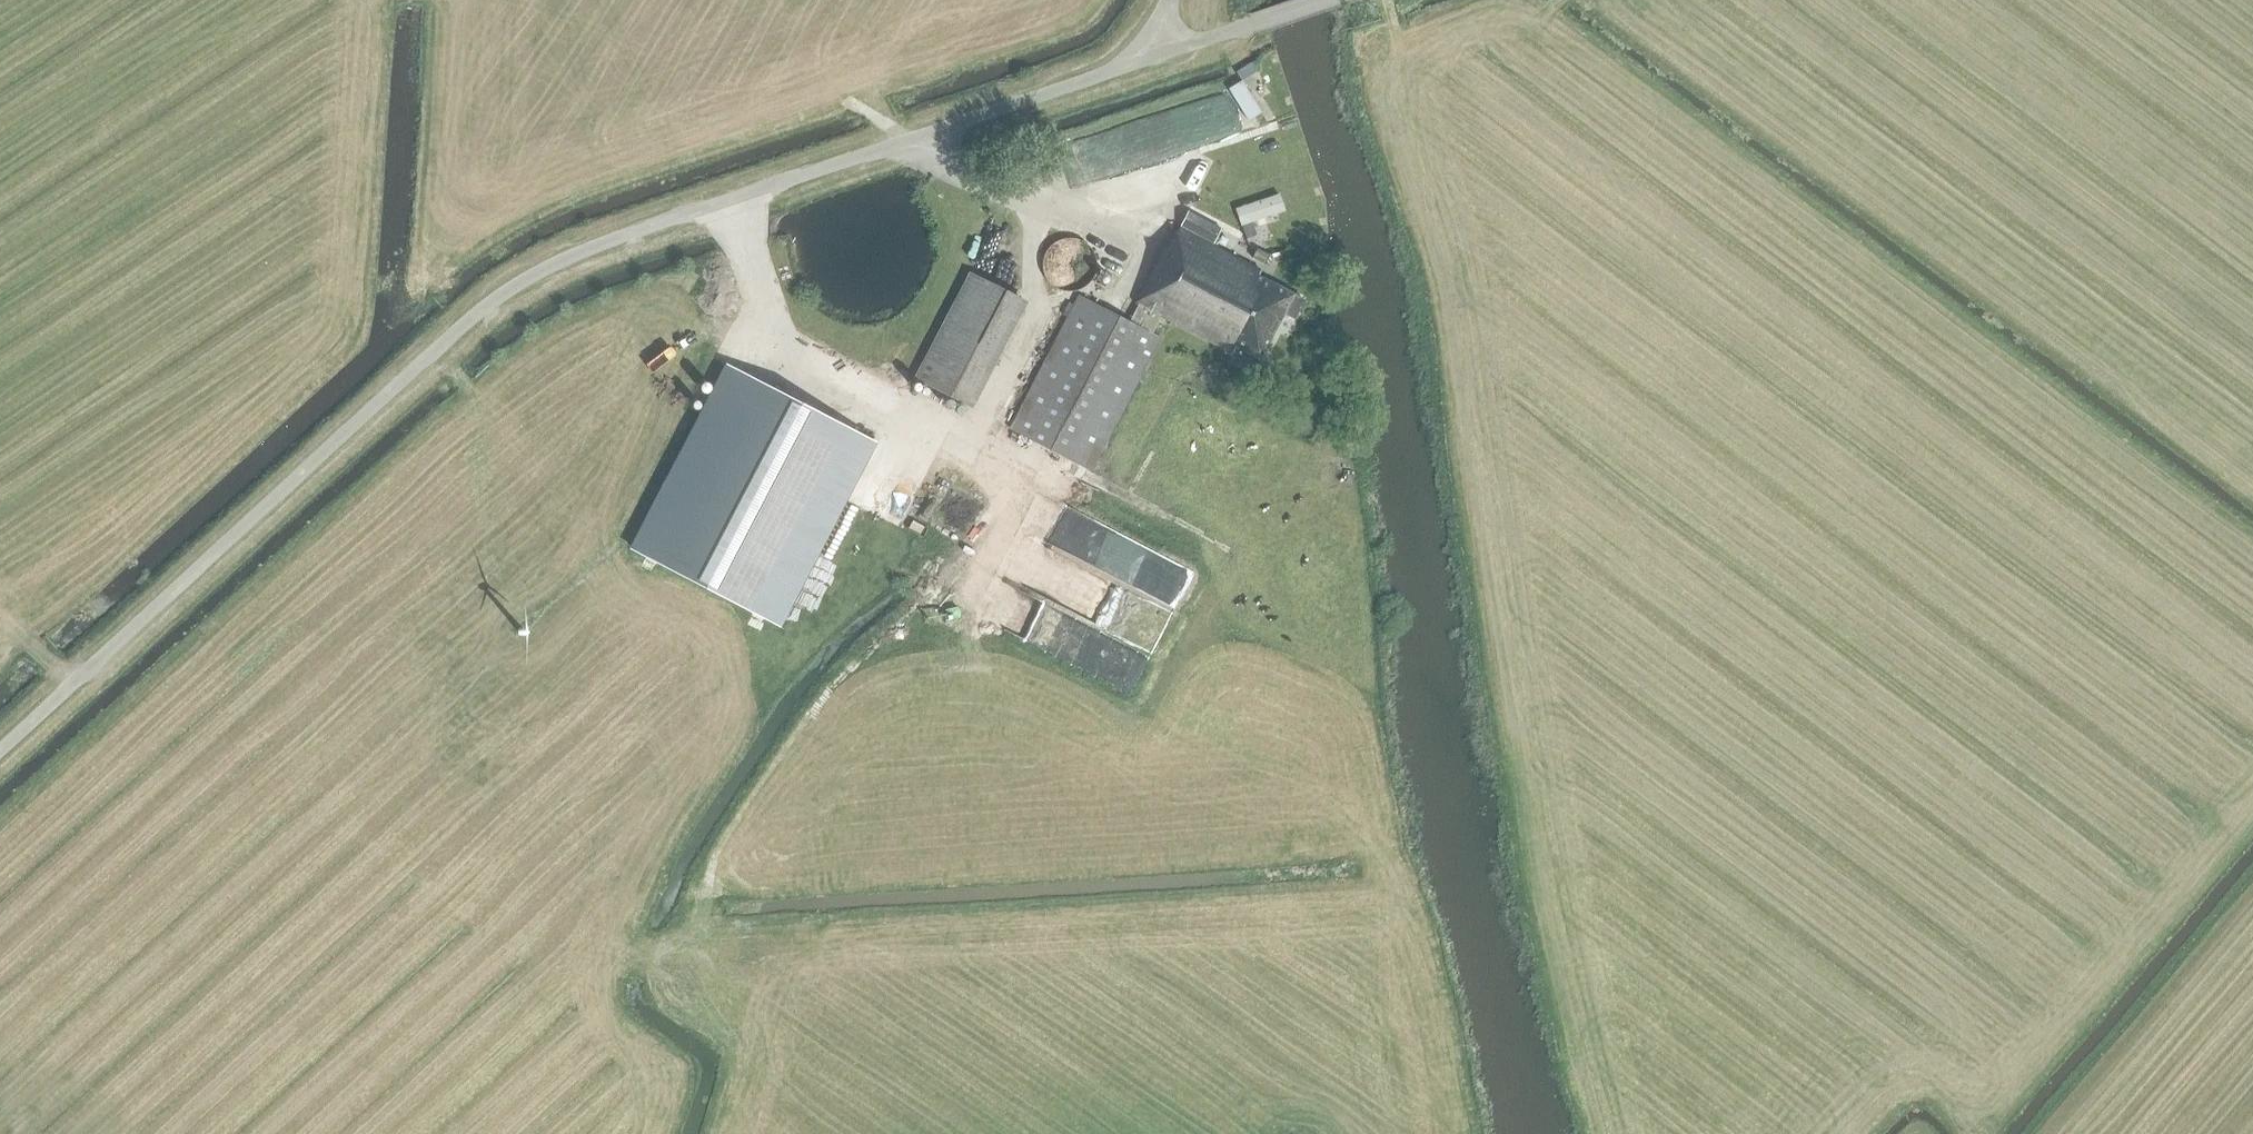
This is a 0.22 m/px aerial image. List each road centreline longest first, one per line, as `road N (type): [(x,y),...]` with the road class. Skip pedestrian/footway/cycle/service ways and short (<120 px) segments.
road 1 (unclassified): [(0,751),(486,306),(530,277),(640,230),(1325,0)]

